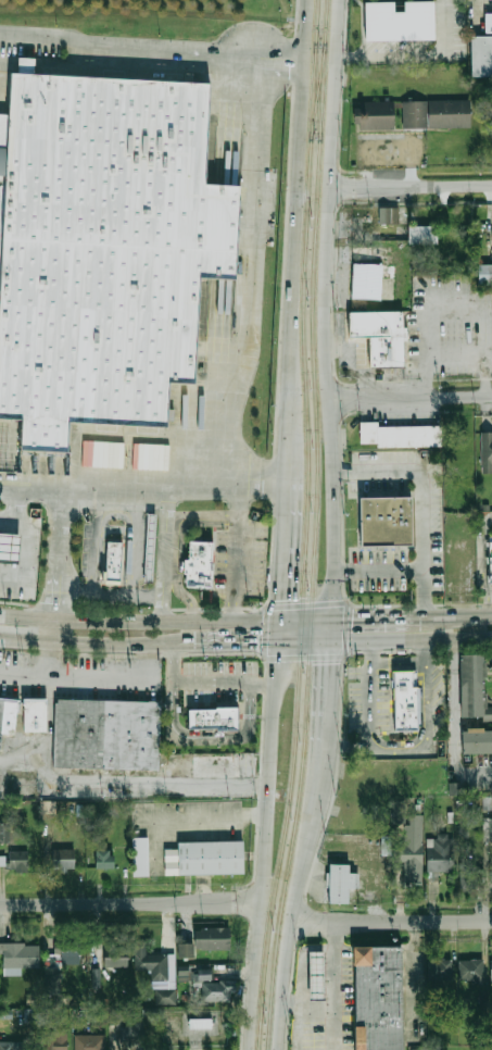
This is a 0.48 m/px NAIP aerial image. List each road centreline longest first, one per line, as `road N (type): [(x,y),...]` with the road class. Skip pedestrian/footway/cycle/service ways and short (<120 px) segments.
road 1 (secondary): [(337,617),(339,471),(321,295),(337,0)]
road 2 (secondary): [(306,0),(286,359),(288,478)]
road 3 (secondary): [(279,618),(0,615)]
road 4 (residential): [(257,903),(0,906)]
road 5 (secondary): [(277,642),(258,875)]
road 6 (residential): [(288,918),(491,921)]
road 7 (secondary): [(275,1049),(302,859)]
road 8 (secondary): [(258,875),(247,1049)]
road 9 (residential): [(327,187),(491,184)]
road 10 (residential): [(335,399),(491,397)]
road 11 (secondary): [(336,642),(491,638)]
road 12 (secondary): [(328,786),(336,642)]
road 13 (secondary): [(288,478),(279,618)]
road 14 (secondary): [(51,641),(186,642)]

